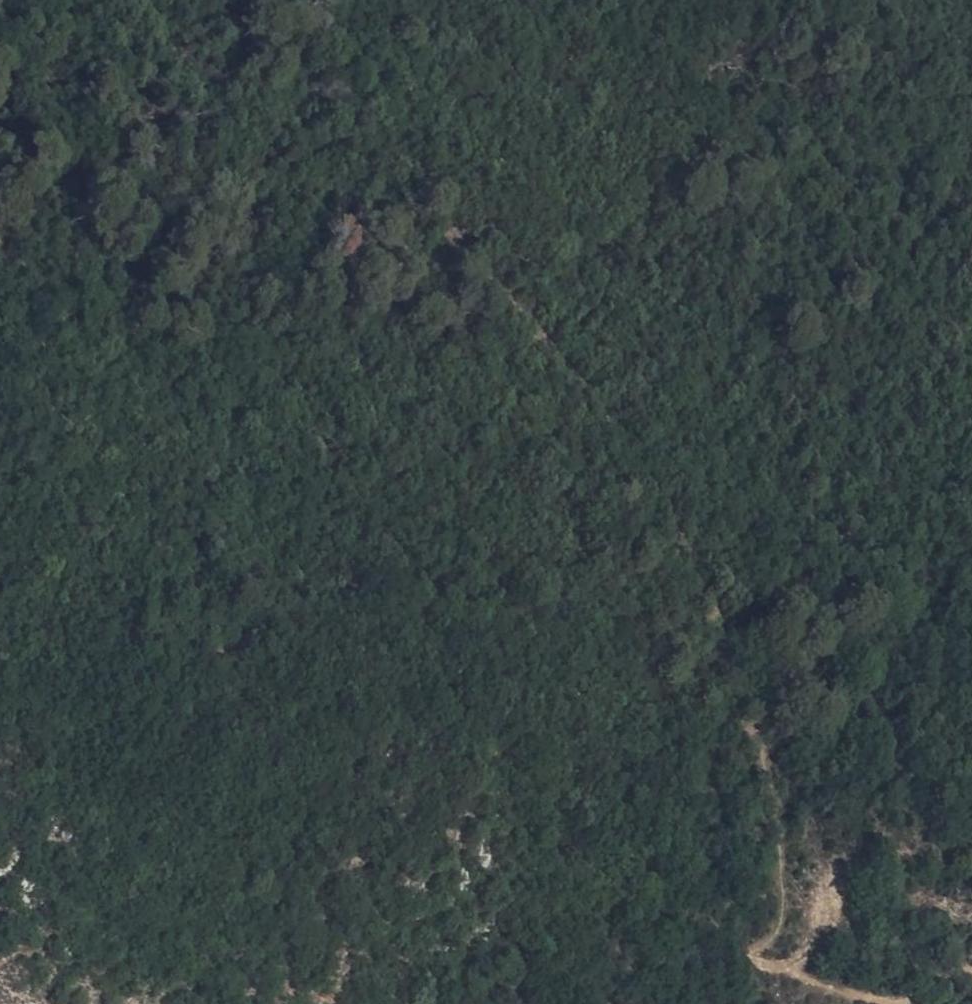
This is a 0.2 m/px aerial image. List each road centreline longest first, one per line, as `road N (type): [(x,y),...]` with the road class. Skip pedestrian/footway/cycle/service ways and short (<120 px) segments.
road 1 (track): [(786,962),(677,968),(550,1003)]

